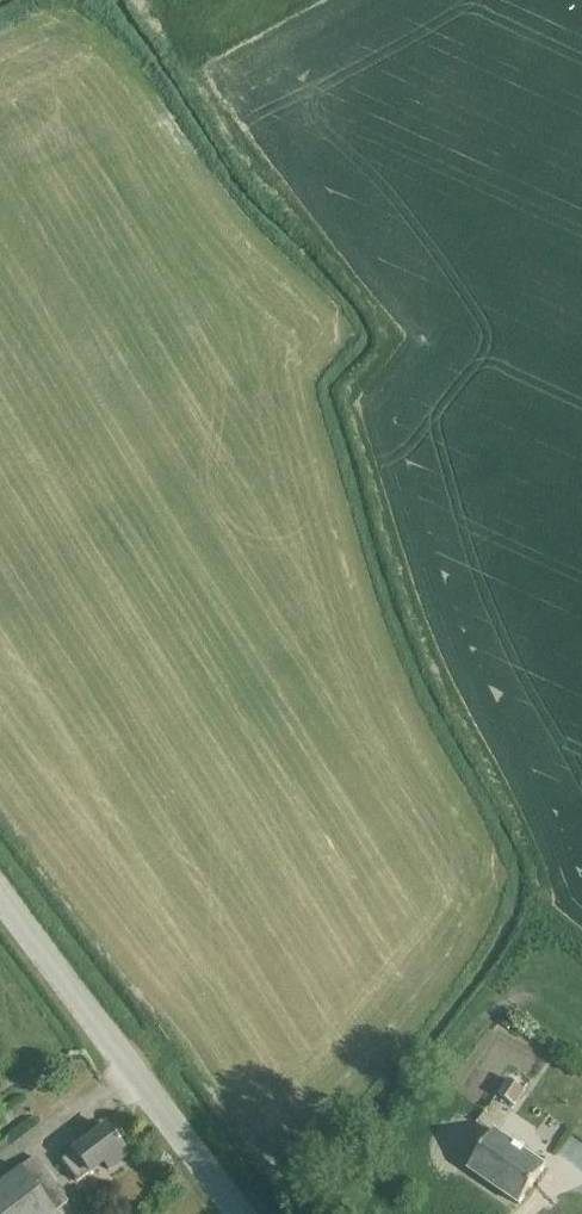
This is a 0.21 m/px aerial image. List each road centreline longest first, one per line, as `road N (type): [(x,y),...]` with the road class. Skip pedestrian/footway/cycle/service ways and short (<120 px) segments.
road 1 (unclassified): [(237,1213),(0,896)]

